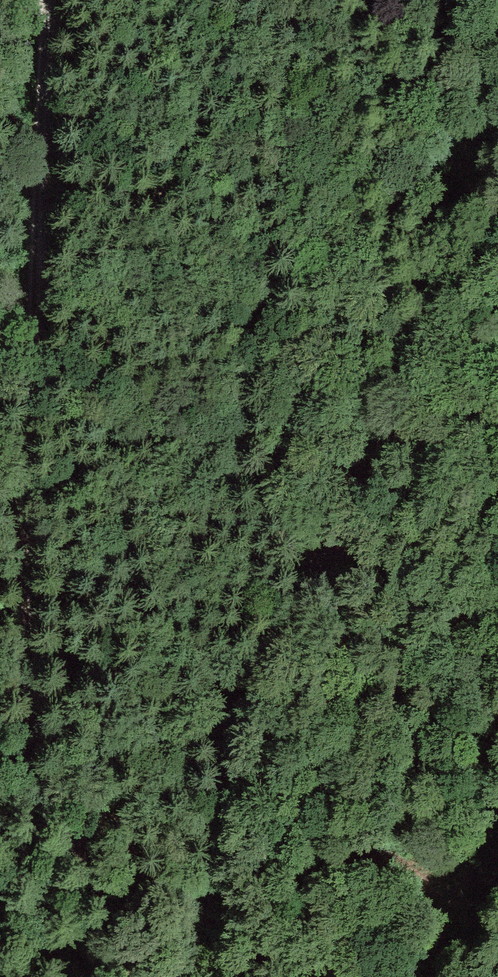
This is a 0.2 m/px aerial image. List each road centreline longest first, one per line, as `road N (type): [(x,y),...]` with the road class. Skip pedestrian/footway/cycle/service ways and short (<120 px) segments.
road 1 (track): [(156,976),(45,777),(23,631),(53,0)]
road 2 (track): [(497,169),(282,638),(242,747),(182,976)]

